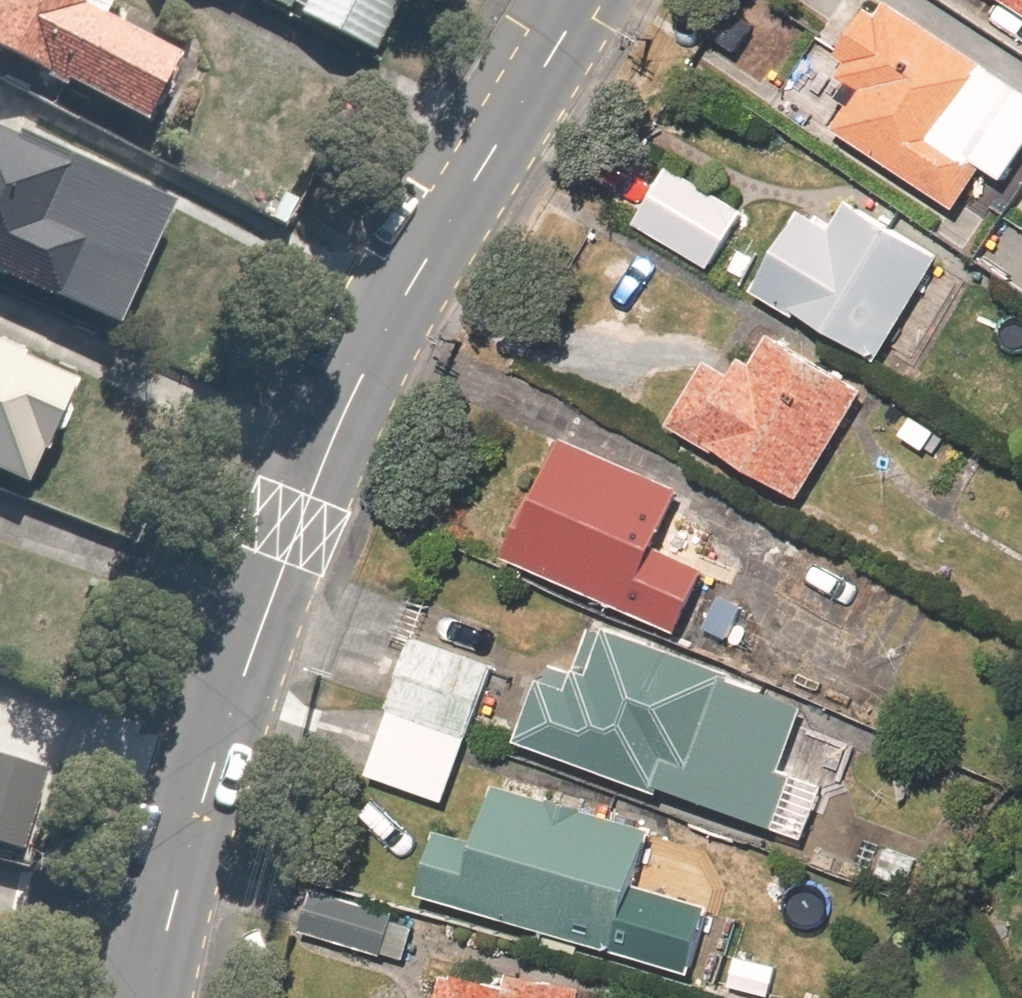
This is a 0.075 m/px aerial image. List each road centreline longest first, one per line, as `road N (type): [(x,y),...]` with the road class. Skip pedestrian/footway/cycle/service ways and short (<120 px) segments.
road 1 (residential): [(586,0),(417,275),(344,413),(208,786),(152,997)]

